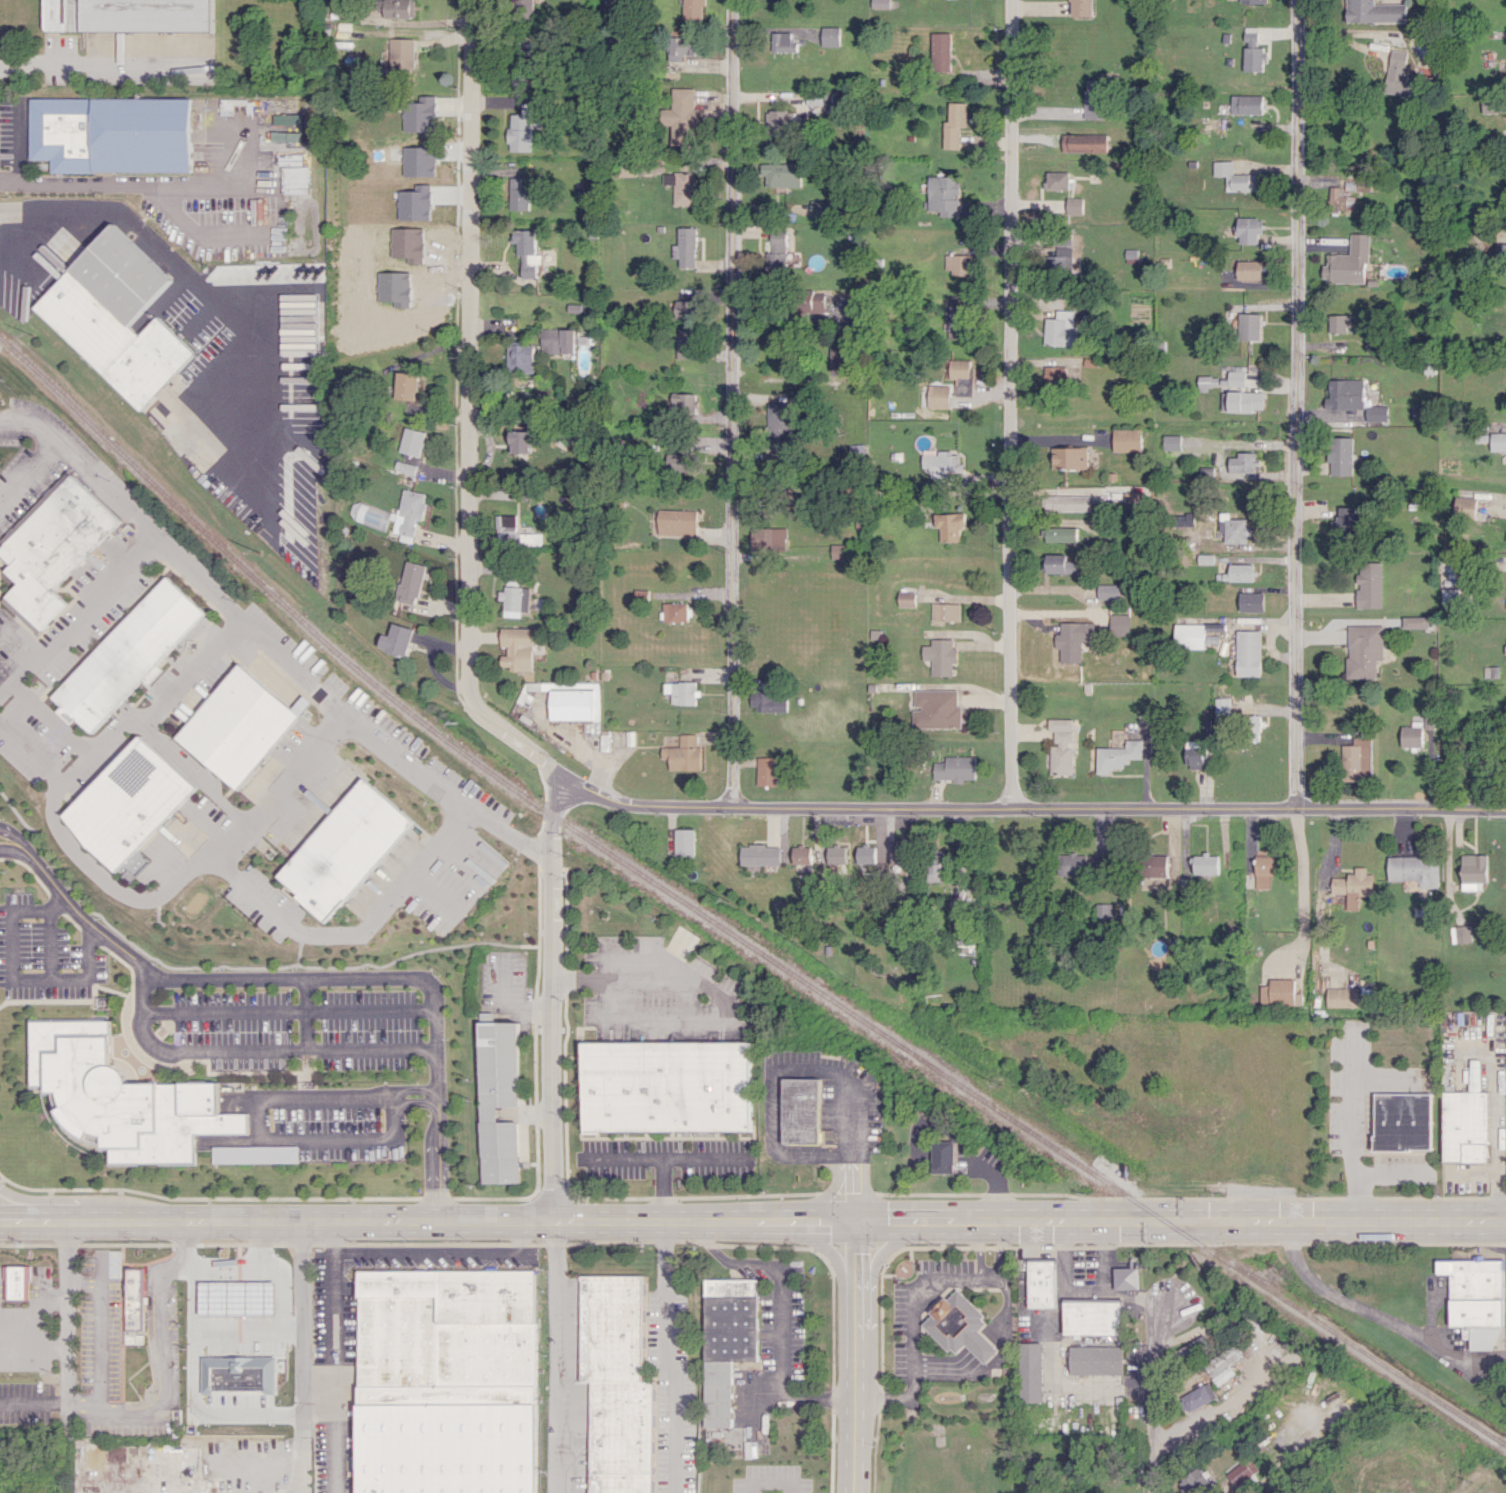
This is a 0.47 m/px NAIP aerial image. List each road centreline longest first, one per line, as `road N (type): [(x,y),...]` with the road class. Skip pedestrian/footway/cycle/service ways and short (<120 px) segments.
road 1 (residential): [(1505,810),(623,803),(564,778)]
road 2 (secondary): [(856,1221),(0,1221)]
road 3 (residential): [(564,778),(472,700),(466,674),(469,0)]
road 4 (residential): [(1298,0),(1303,809)]
road 5 (residential): [(1010,0),(1007,806)]
road 6 (residential): [(731,0),(730,804)]
road 7 (secondary): [(1505,1223),(856,1221)]
road 8 (residential): [(564,778),(551,832),(554,1222)]
road 9 (secondary): [(854,1492),(856,1221)]
road 10 (residential): [(1165,1324),(1160,1492)]

